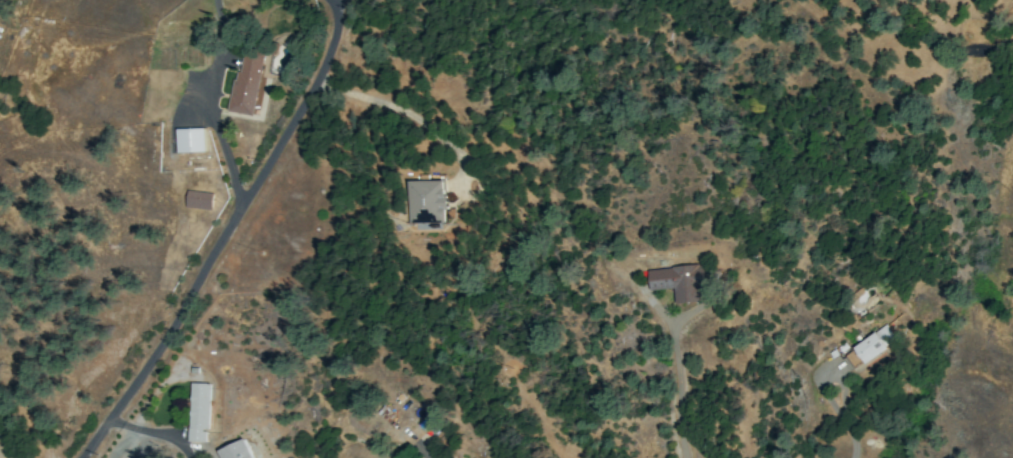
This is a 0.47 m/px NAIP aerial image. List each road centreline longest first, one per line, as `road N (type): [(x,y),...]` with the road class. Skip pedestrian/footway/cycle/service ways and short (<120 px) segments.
road 1 (residential): [(80,457),(174,323),(316,81),(343,12),(326,0)]

